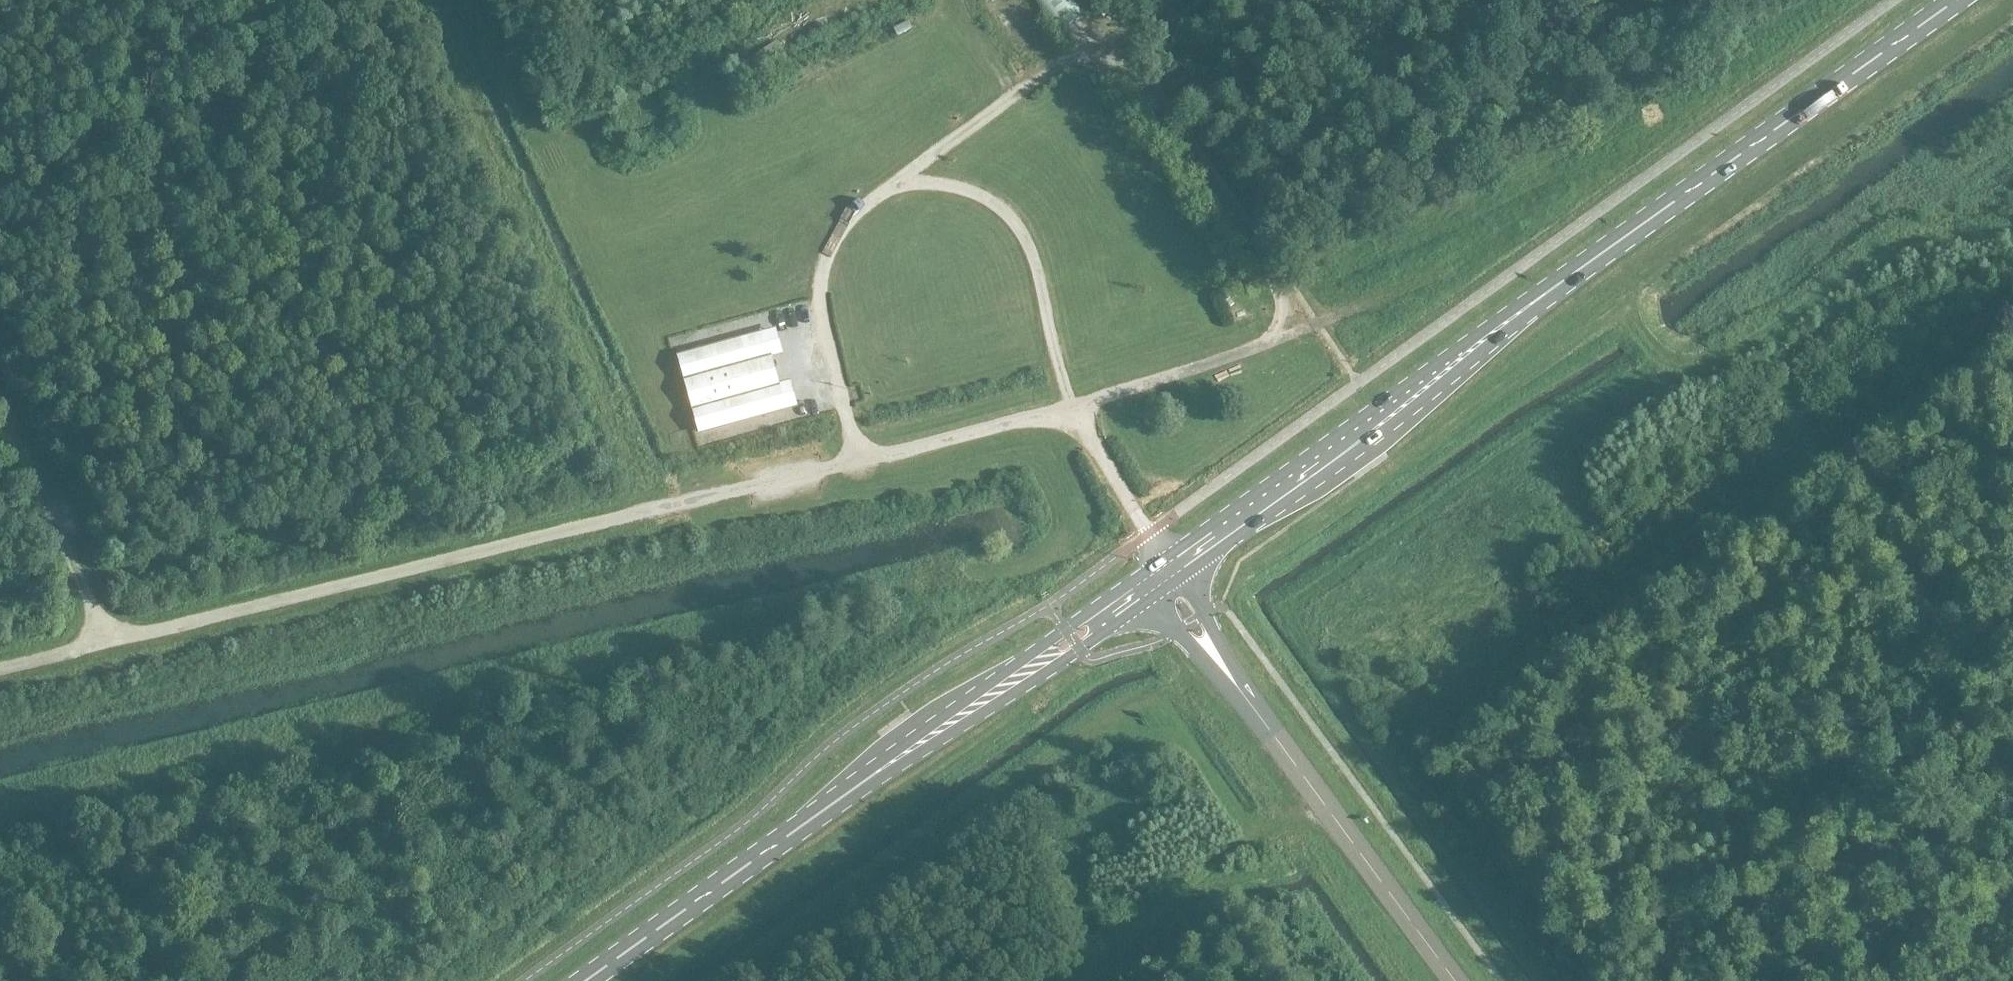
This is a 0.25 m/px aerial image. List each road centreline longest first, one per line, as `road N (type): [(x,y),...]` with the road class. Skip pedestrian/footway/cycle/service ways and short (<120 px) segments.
road 1 (track): [(0,669),(1069,406),(1363,305)]
road 2 (track): [(1069,406),(1069,521),(1041,562),(1016,571),(697,637),(0,803)]
road 3 (primary): [(1169,572),(1957,0)]
road 4 (track): [(1277,339),(1287,314),(1279,292),(1109,44),(1056,64),(850,217),(826,246),(817,298),(857,461)]
road 5 (primary): [(597,980),(1169,572)]
road 6 (track): [(650,511),(419,0)]
road 7 (tertiary): [(1459,980),(1195,623),(1169,572)]
road 8 (track): [(900,180),(990,197),(1014,218),(1036,254),(1069,406)]
road 9 (track): [(0,408),(107,643)]
road 10 (track): [(1069,406),(1150,535)]
road 11 (track): [(1183,0),(1109,44),(1081,0)]

